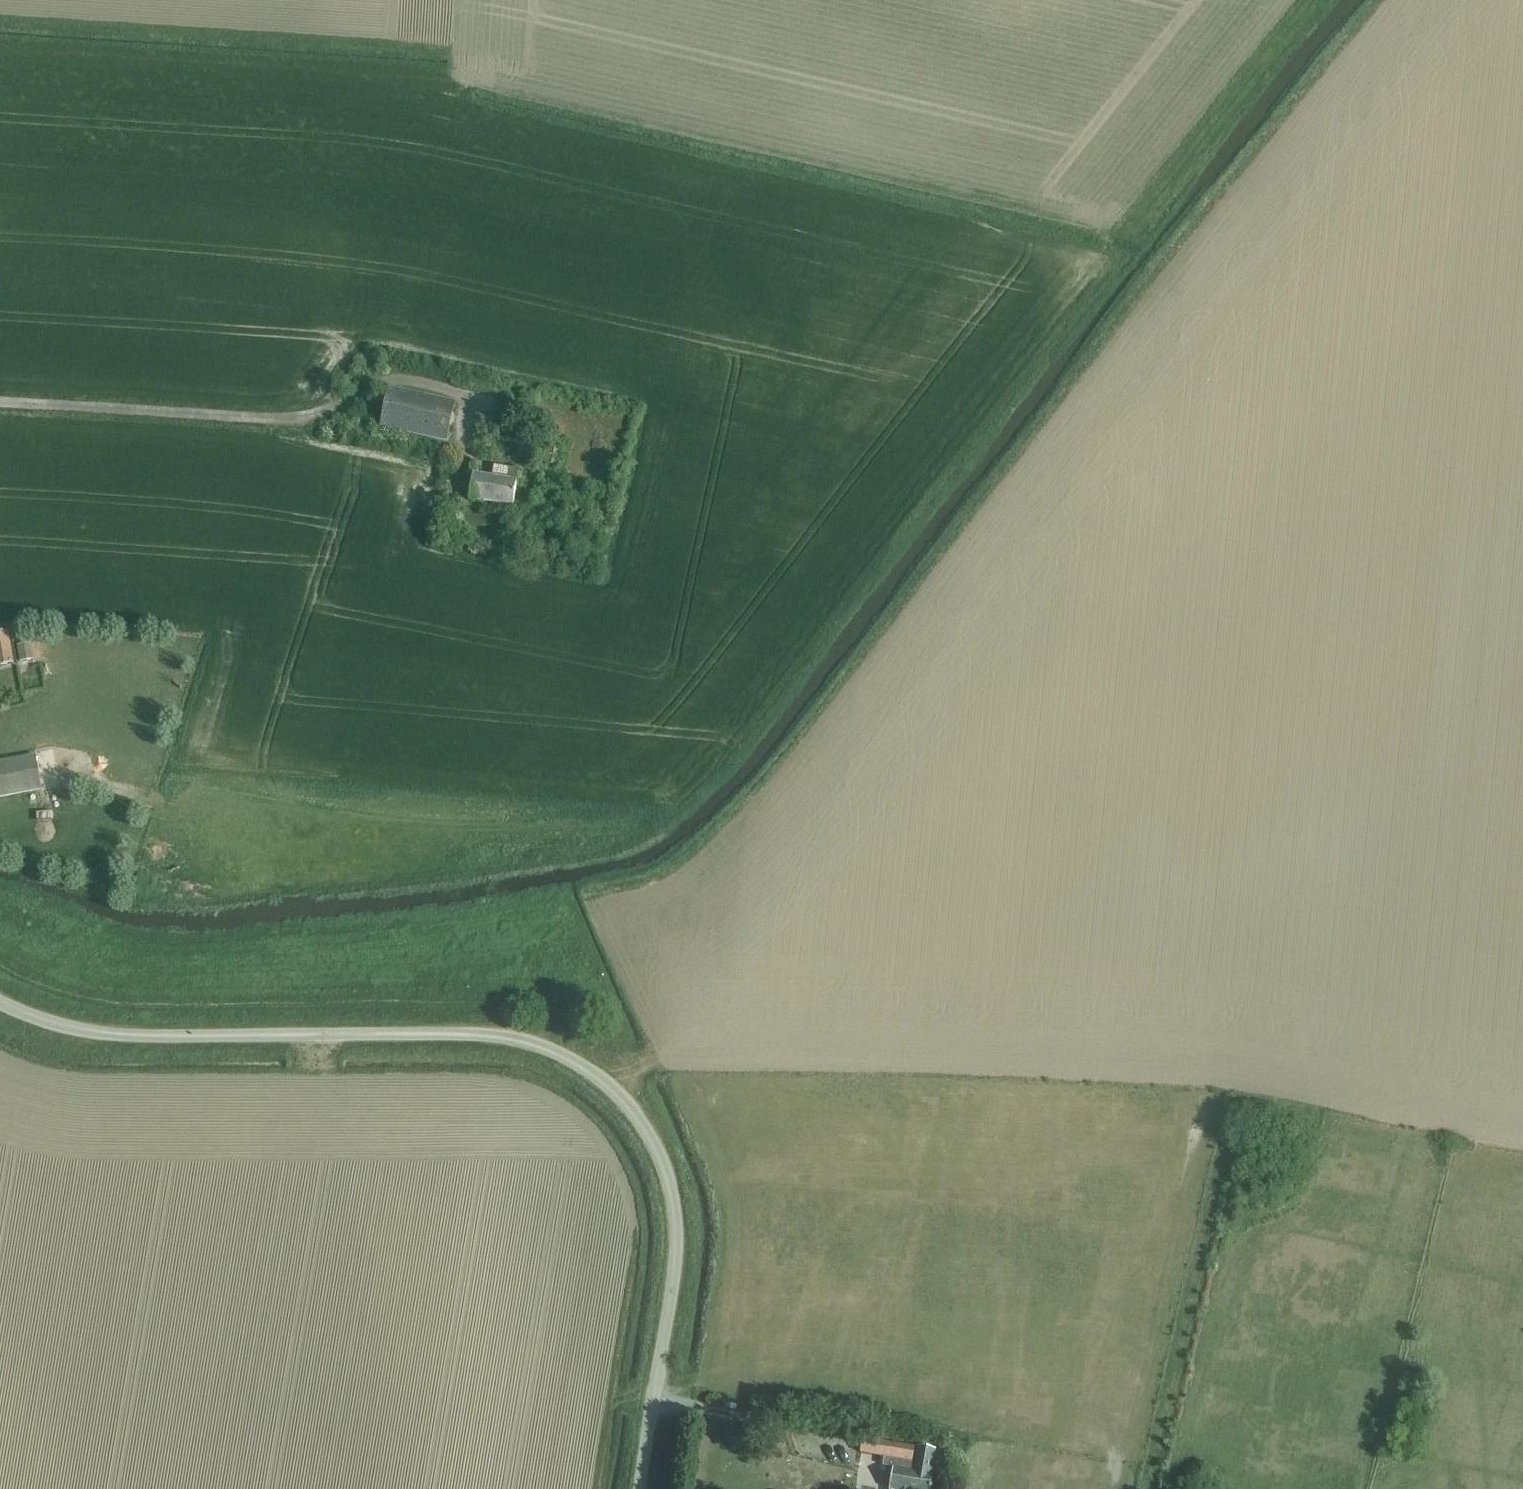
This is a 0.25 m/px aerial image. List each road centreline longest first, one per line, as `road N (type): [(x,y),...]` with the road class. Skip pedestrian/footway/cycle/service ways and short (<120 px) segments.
road 1 (unclassified): [(640,1488),(677,1220),(662,1158),(627,1103),(601,1079),(550,1049),(493,1036),(97,1033),(0,1002)]

